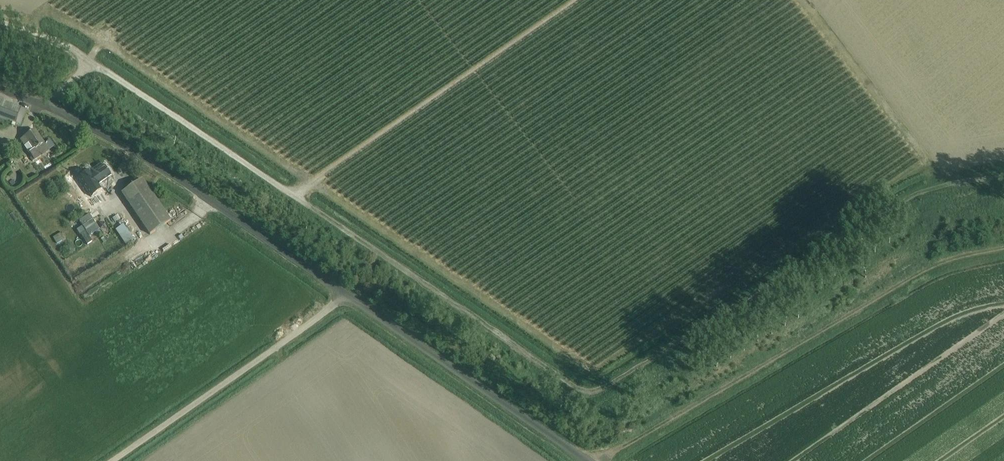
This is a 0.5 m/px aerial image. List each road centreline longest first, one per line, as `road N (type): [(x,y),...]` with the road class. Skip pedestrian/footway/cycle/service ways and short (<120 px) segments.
road 1 (track): [(602,460),(913,279),(1003,250)]
road 2 (unclassified): [(343,294),(147,158),(48,105)]
road 3 (unclassified): [(585,460),(343,294)]
road 4 (unclassified): [(110,460),(343,294)]

